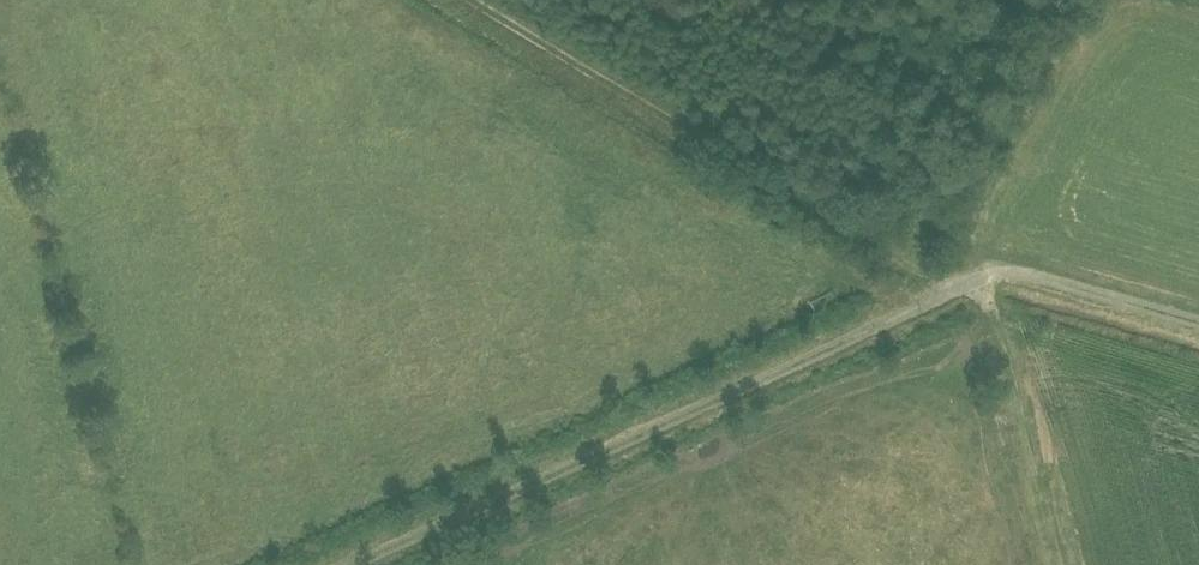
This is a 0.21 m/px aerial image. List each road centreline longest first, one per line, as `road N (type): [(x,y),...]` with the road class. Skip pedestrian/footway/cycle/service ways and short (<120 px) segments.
road 1 (unclassified): [(1198,323),(1013,270),(979,274),(345,564)]
road 2 (track): [(478,0),(960,282),(1044,564)]

